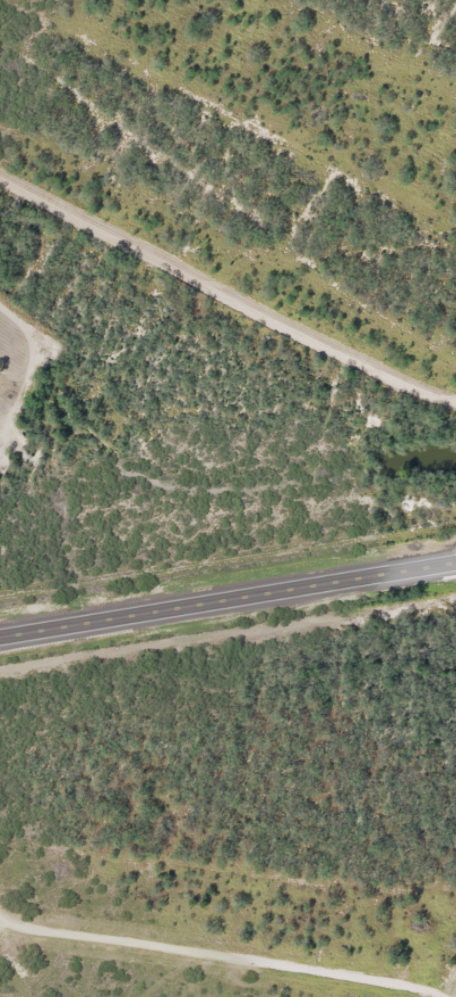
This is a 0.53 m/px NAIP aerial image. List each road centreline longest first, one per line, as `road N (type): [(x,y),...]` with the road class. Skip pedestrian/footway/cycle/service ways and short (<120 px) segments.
road 1 (primary): [(455,561),(0,637)]

